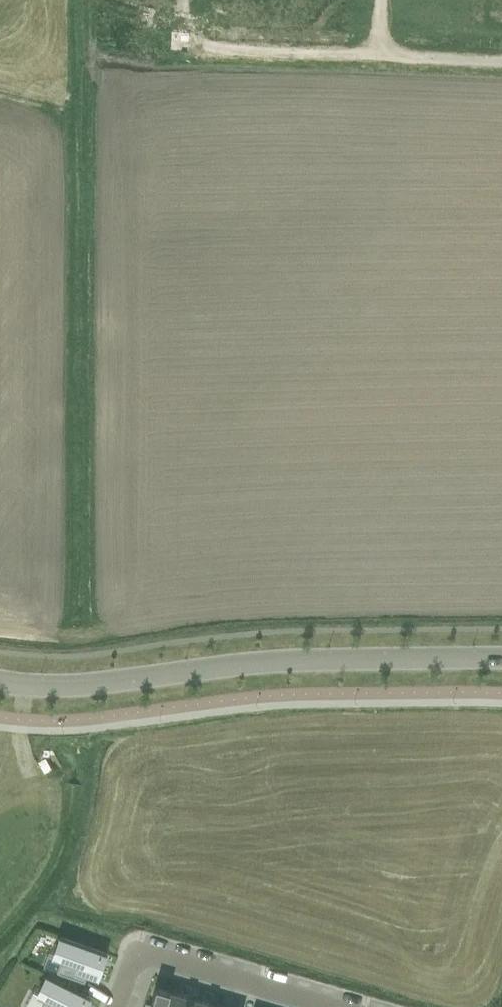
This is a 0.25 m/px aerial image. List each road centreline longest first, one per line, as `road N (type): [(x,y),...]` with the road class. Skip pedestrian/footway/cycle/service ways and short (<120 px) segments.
road 1 (unclassified): [(501,664),(321,661),(55,687),(0,682)]
road 2 (residential): [(318,1006),(153,957),(135,961),(114,1006)]

